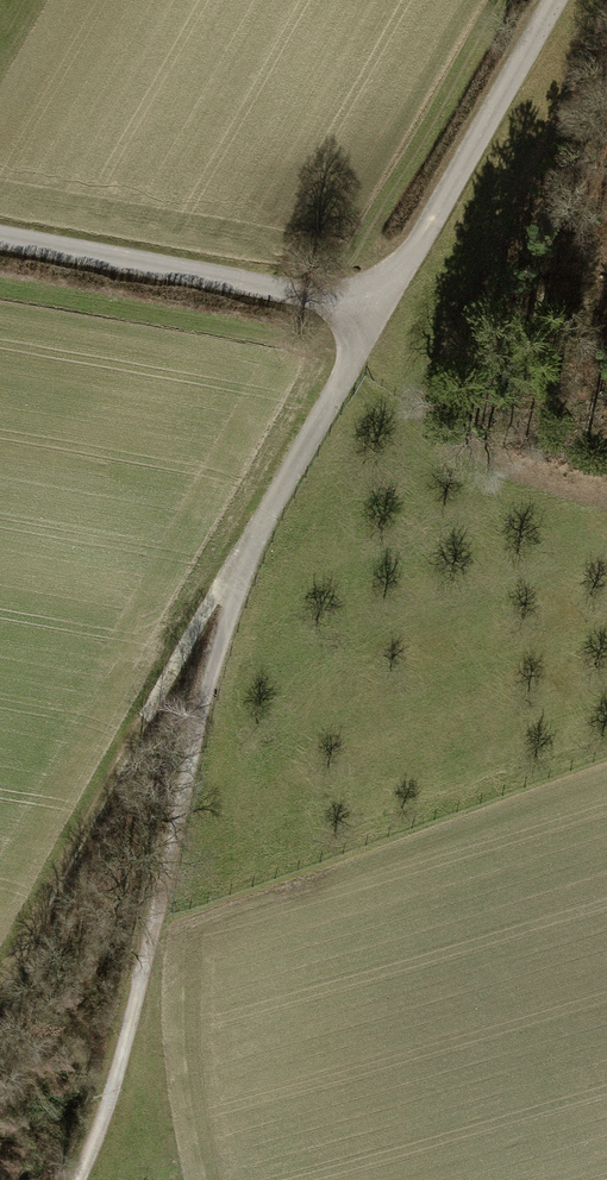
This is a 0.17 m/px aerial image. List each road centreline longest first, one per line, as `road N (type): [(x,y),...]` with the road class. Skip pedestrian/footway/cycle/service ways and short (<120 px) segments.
road 1 (track): [(76,1179),(125,1057),(225,602),(348,363),(555,0)]
road 2 (track): [(0,992),(189,639),(225,602)]
road 3 (track): [(381,305),(0,231)]

